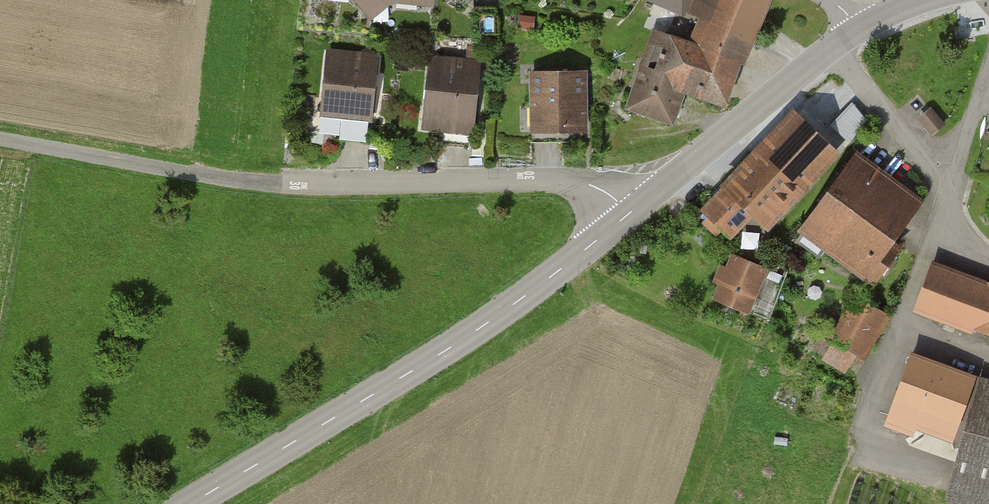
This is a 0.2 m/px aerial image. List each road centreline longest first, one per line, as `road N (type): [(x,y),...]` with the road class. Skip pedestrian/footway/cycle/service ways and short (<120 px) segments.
road 1 (unclassified): [(629,214),(574,181),(286,185),(0,139)]
road 2 (tertiary): [(629,214),(407,376),(194,503)]
road 3 (tertiary): [(859,30),(629,214)]

